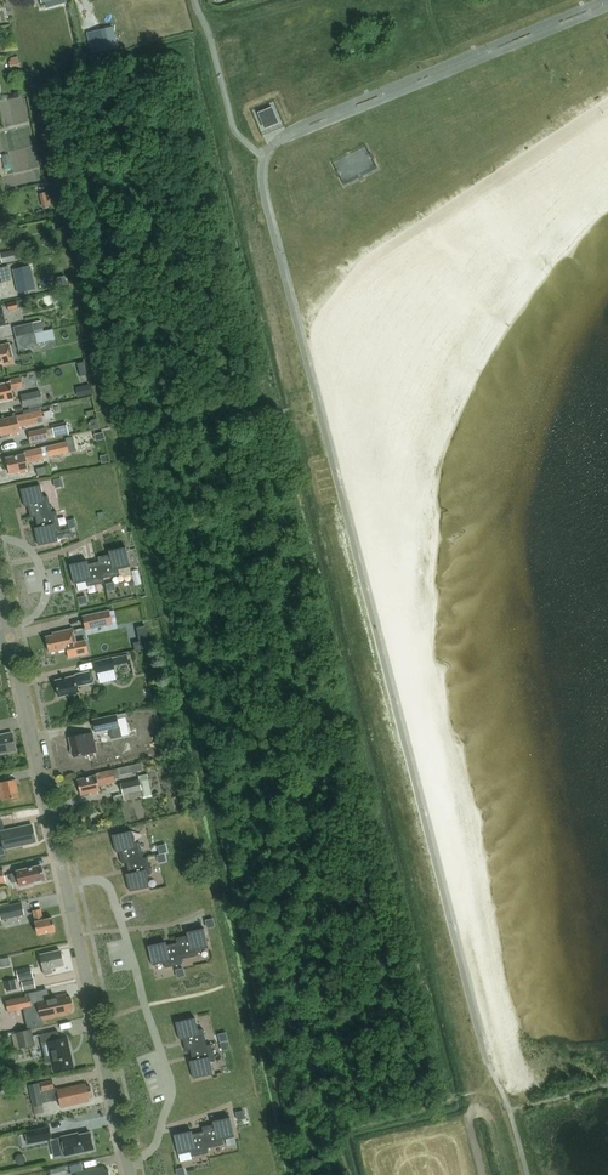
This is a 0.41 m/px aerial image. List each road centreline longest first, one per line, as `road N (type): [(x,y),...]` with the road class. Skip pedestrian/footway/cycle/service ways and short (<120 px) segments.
road 1 (unclassified): [(130,1174),(10,637)]

